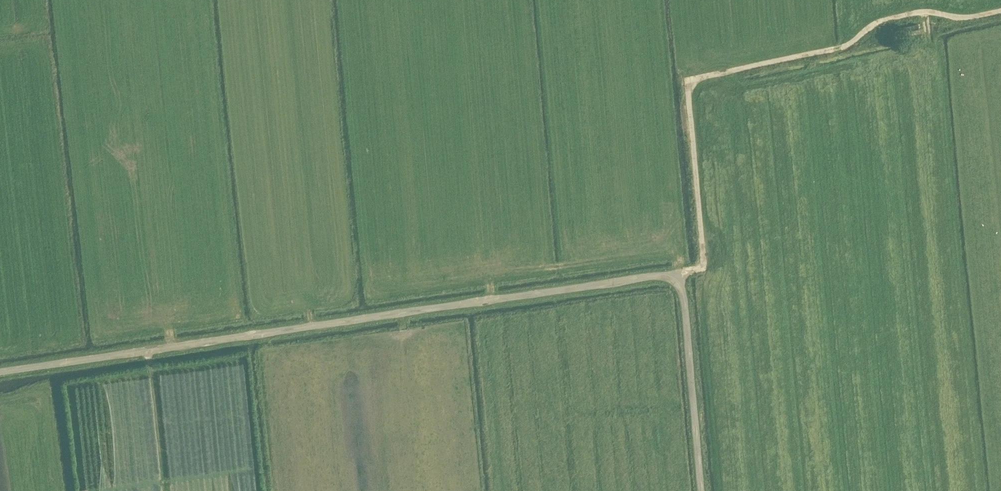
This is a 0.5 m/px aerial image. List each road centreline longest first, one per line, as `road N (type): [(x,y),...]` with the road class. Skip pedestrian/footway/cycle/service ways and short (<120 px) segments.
road 1 (unclassified): [(0,375),(682,274)]
road 2 (unclassified): [(682,274),(693,274),(700,258),(687,93),(698,82),(824,55),(900,10),(1000,8)]
road 3 (unclassified): [(702,490),(682,274)]

